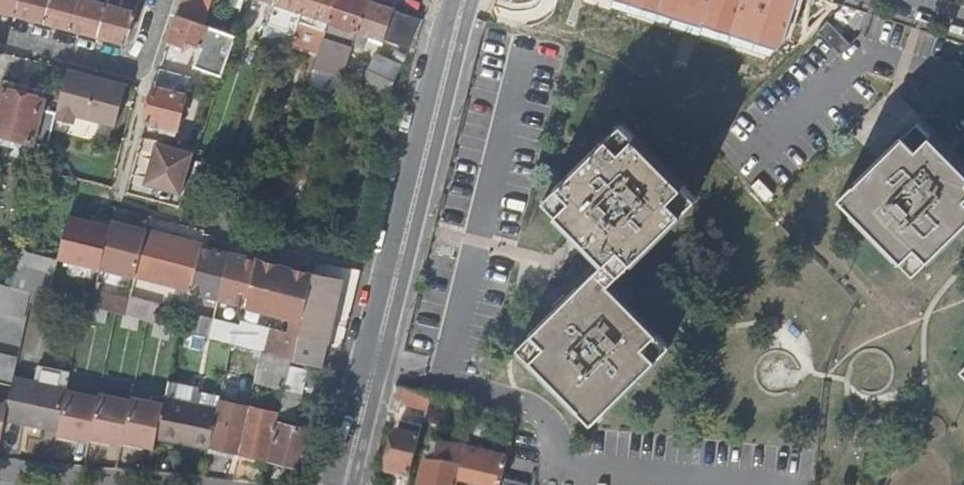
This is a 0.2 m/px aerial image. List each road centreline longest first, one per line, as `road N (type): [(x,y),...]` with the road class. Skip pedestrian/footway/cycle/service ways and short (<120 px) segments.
road 1 (residential): [(342,484),(456,14)]
road 2 (residential): [(0,34),(136,69),(158,0)]

